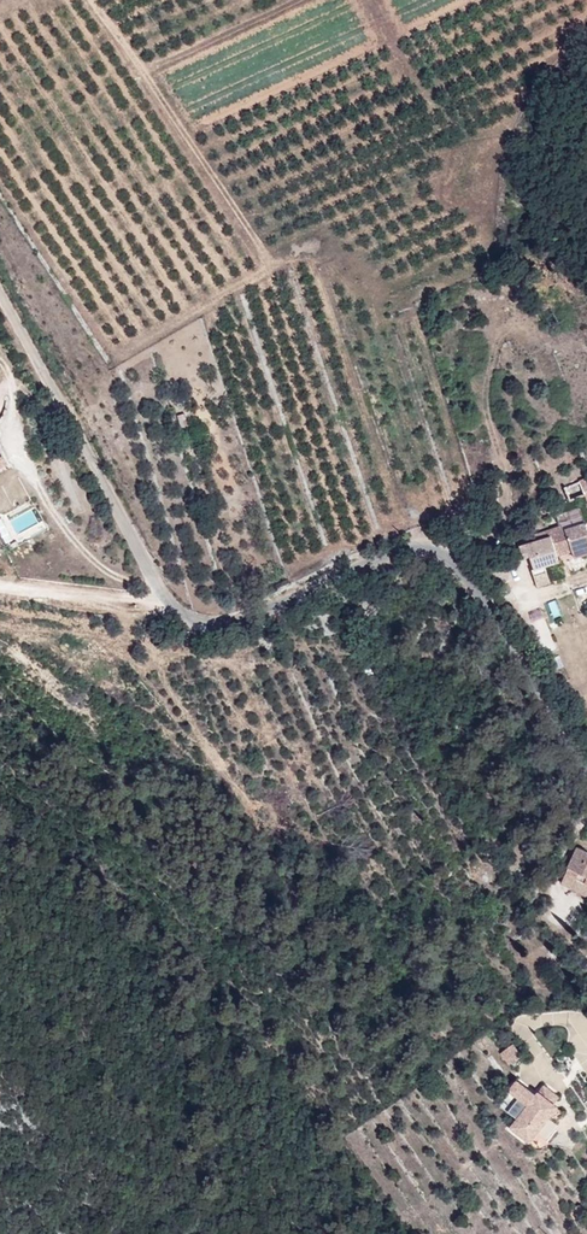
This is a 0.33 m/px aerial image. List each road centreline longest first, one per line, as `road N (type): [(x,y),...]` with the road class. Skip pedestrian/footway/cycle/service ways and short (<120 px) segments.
road 1 (unclassified): [(0,290),(119,537),(174,592),(244,610),(410,547),(483,580),(586,751)]
road 2 (track): [(174,592),(141,598),(0,581)]

